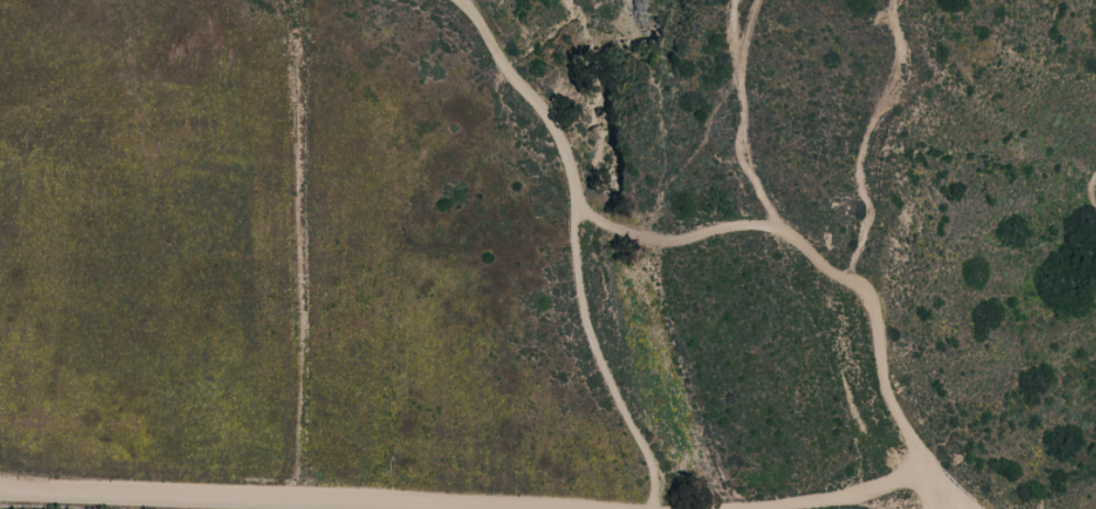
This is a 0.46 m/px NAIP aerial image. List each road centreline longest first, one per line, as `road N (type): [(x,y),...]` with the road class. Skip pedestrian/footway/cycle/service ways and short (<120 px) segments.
road 1 (track): [(659,508),(659,486),(589,332),(569,139),(467,0)]
road 2 (track): [(0,482),(515,508)]

